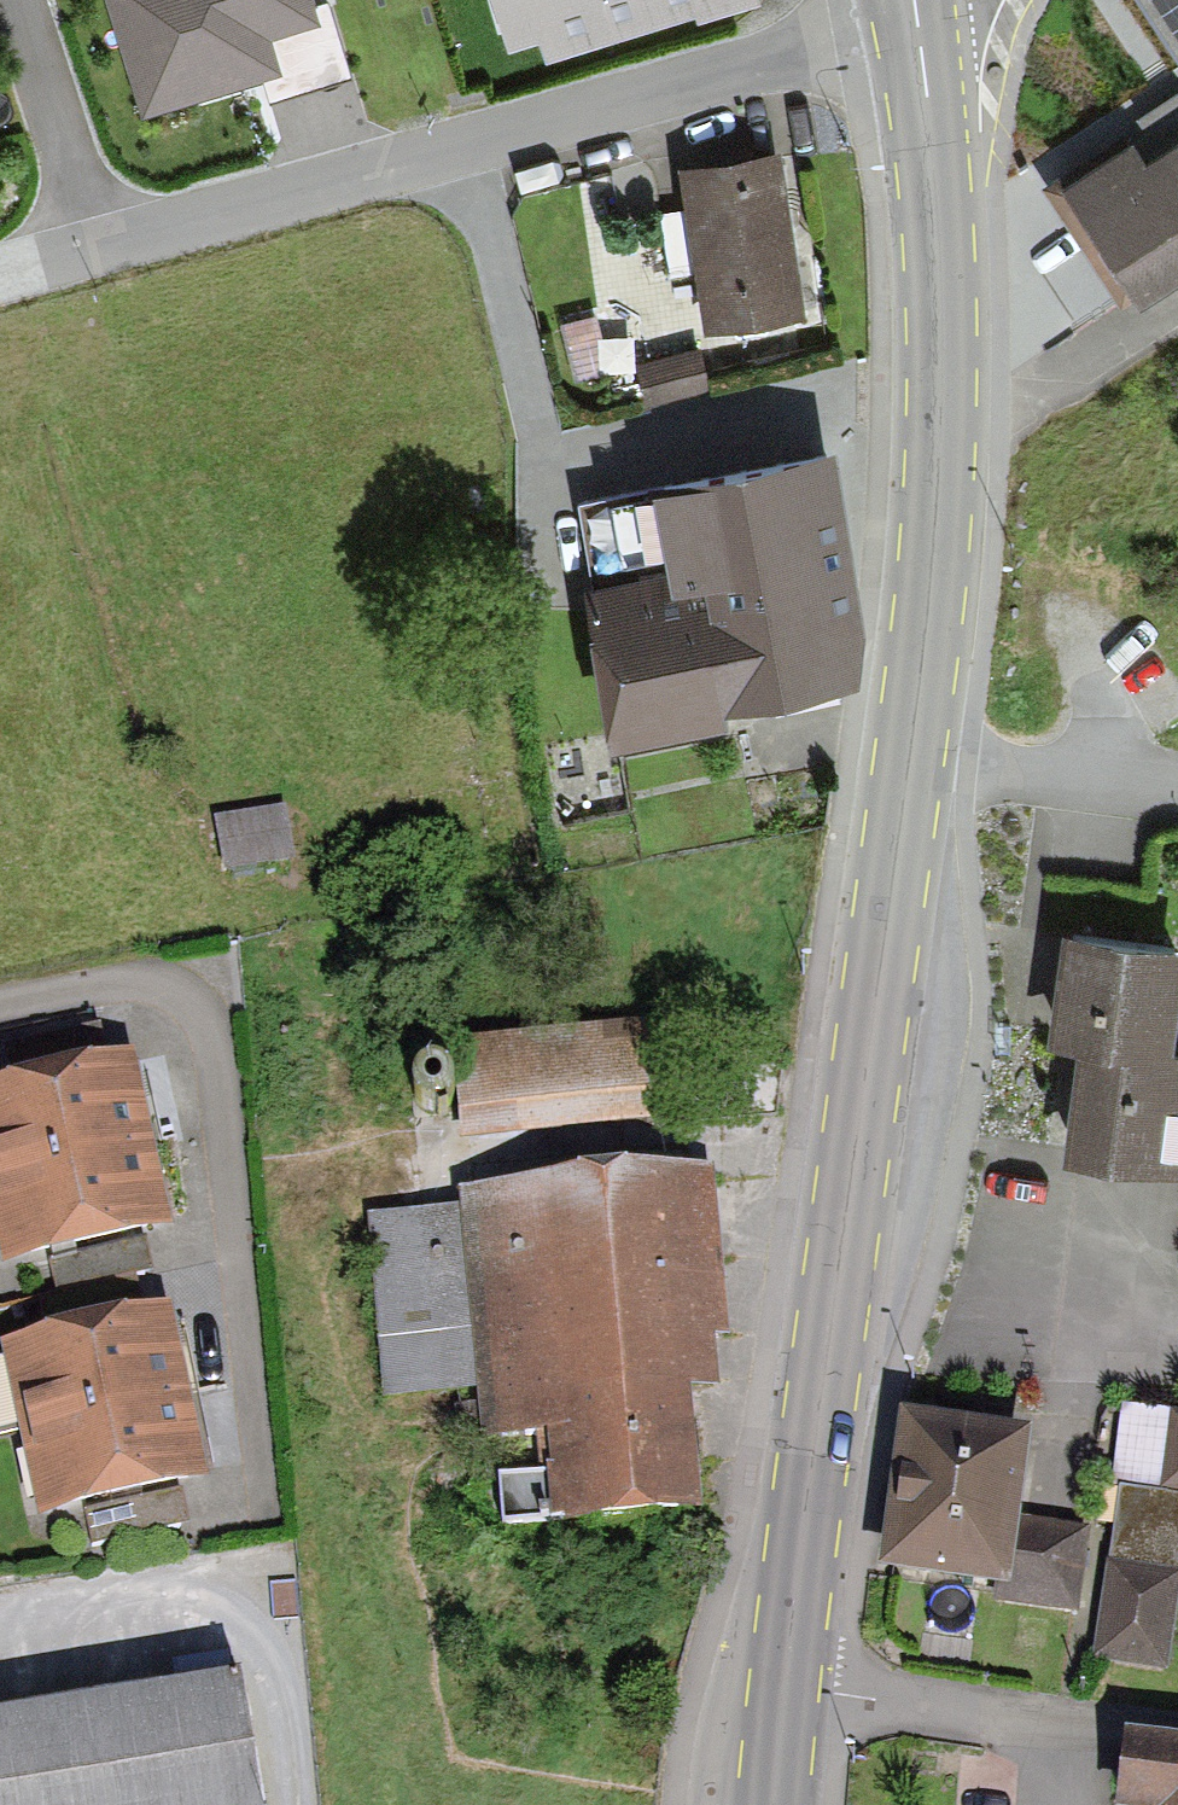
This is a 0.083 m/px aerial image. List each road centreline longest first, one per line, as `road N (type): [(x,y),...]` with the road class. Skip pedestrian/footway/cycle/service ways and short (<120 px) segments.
road 1 (primary): [(905,748),(783,1687)]
road 2 (residential): [(917,35),(742,70),(91,252)]
road 3 (primary): [(917,35),(934,190),(942,427),(905,748)]
road 4 (residential): [(0,1000),(125,982),(182,990),(206,1020),(251,1494)]
road 5 (residential): [(783,1687),(1177,1730)]
road 6 (residential): [(905,748),(1177,783)]
road 7 (residential): [(91,252),(20,0)]

